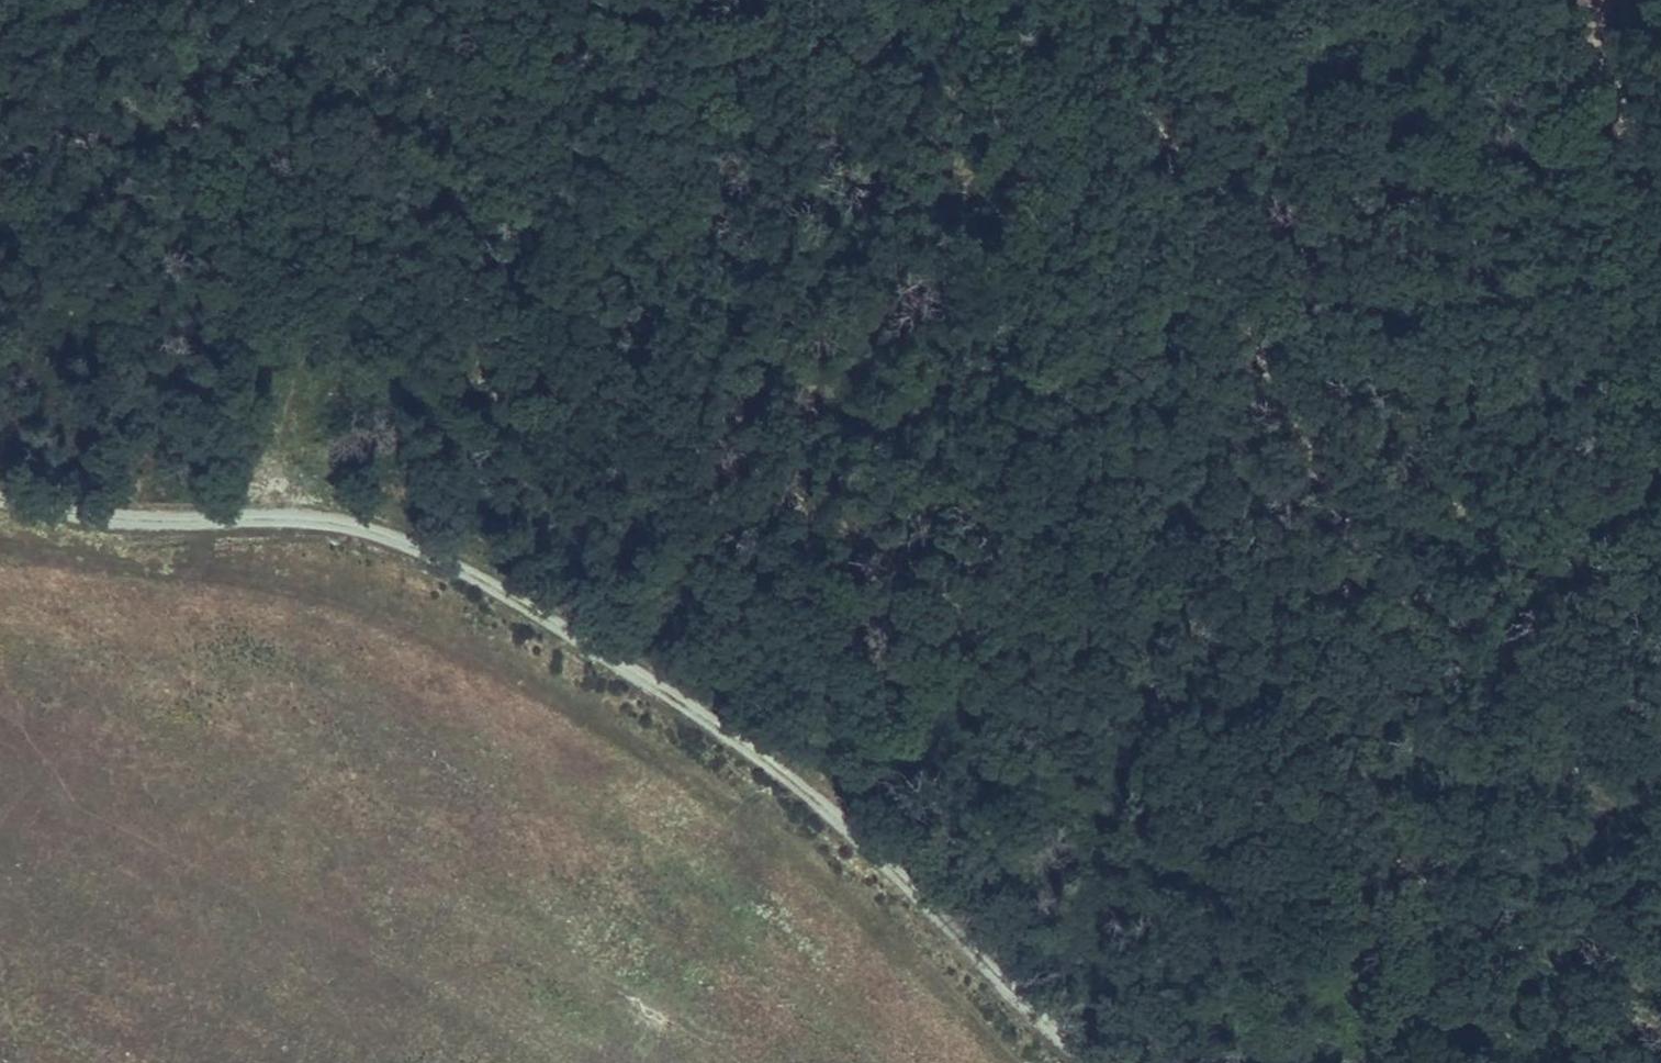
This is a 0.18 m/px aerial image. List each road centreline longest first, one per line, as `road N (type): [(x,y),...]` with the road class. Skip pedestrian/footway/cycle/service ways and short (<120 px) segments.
road 1 (track): [(0,497),(181,525),(311,518),(405,540),(504,593),(840,818),(1087,1062)]
road 2 (track): [(1660,175),(1604,66),(1590,0)]

